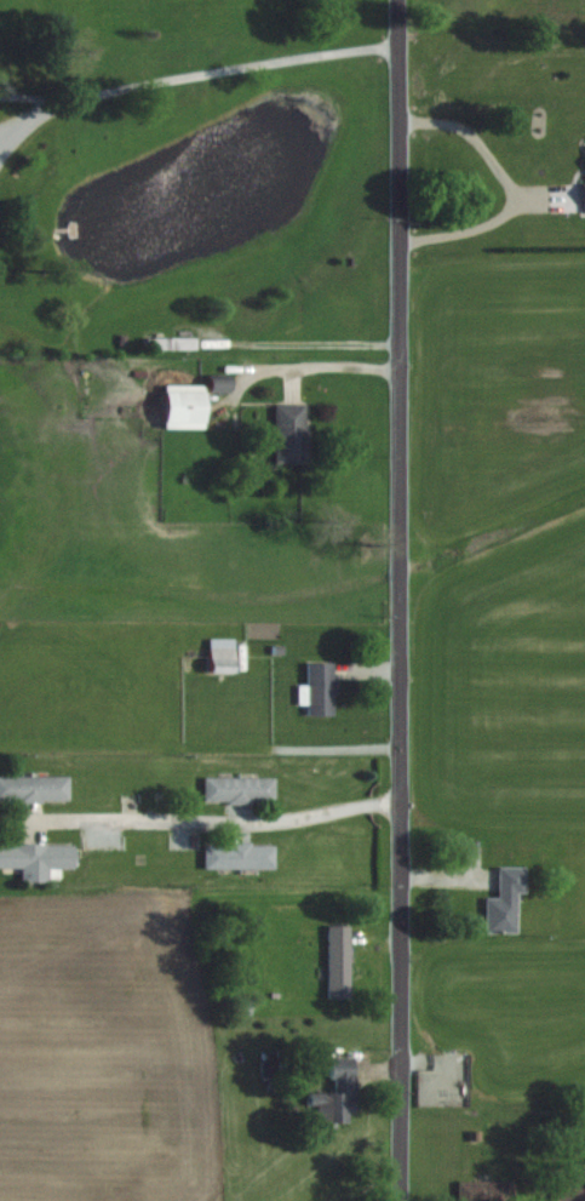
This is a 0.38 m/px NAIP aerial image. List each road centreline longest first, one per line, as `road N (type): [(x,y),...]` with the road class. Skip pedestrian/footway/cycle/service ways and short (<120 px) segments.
road 1 (residential): [(401,1200),(402,0)]
road 2 (residential): [(401,802),(251,822),(7,820)]

